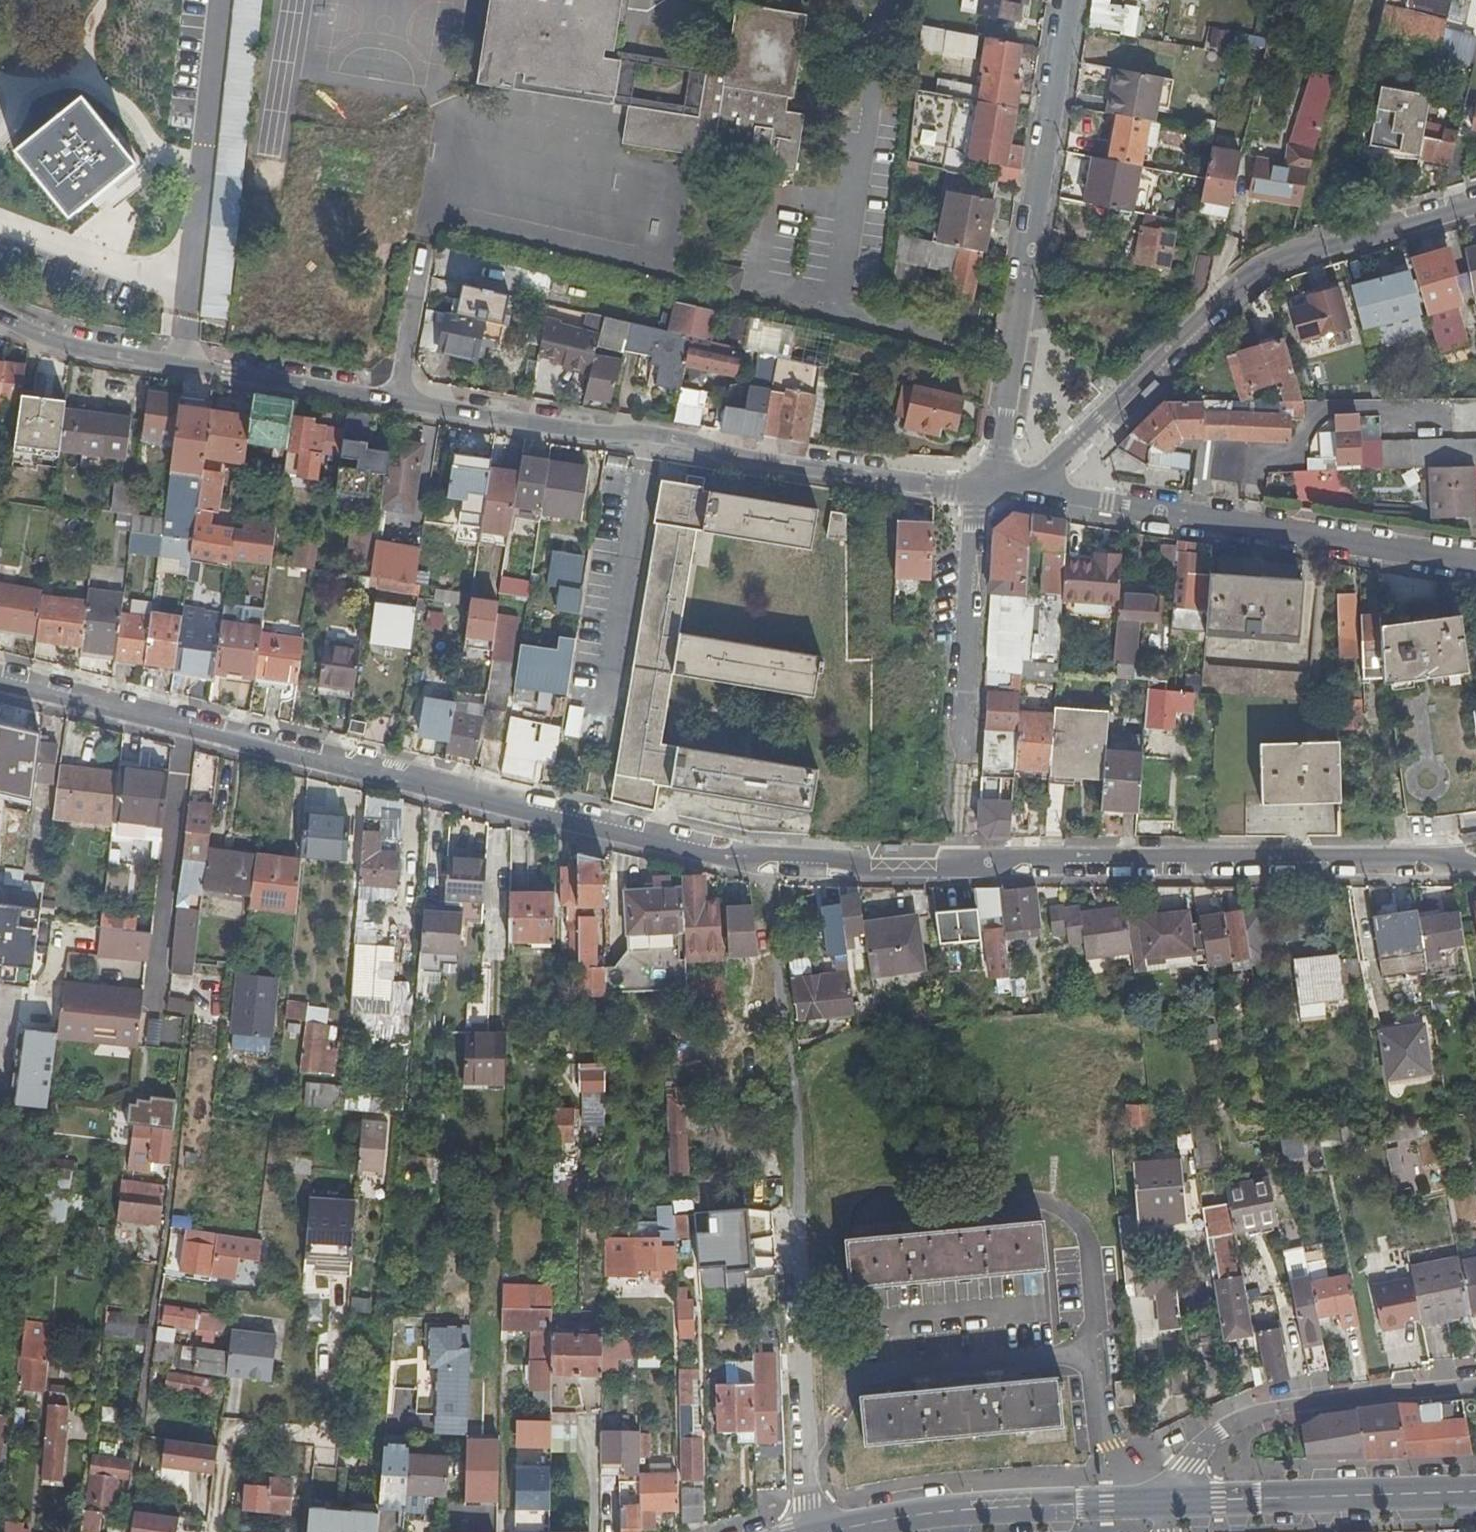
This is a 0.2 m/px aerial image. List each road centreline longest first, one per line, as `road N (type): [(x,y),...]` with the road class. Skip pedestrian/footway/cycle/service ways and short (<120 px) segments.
road 1 (unclassified): [(0,320),(54,341),(396,400),(847,474),(986,488)]
road 2 (residential): [(767,858),(0,678)]
road 3 (residential): [(1475,864),(1129,860),(883,871),(767,858)]
road 4 (residential): [(803,1531),(811,1511),(796,1163),(767,858)]
road 5 (unclassified): [(1032,483),(1246,279),(1475,204)]
road 6 (residential): [(986,488),(1001,453),(1069,0)]
road 7 (residential): [(1032,483),(1475,562)]
road 8 (residential): [(1475,1386),(1282,1408),(1218,1431),(1155,1501)]
road 9 (tertiary): [(819,1531),(981,1507),(1155,1501)]
road 10 (tertiary): [(1155,1501),(1475,1491)]
road 11 (residential): [(966,751),(986,488)]

